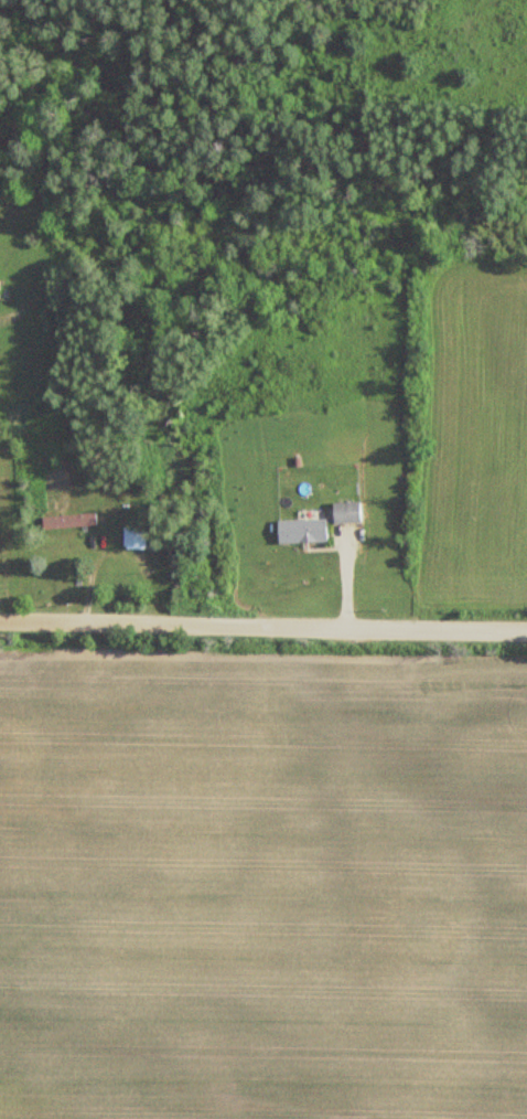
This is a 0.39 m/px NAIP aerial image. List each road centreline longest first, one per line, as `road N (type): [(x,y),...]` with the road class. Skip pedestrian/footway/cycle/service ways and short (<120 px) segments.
road 1 (residential): [(526,635),(0,627)]

